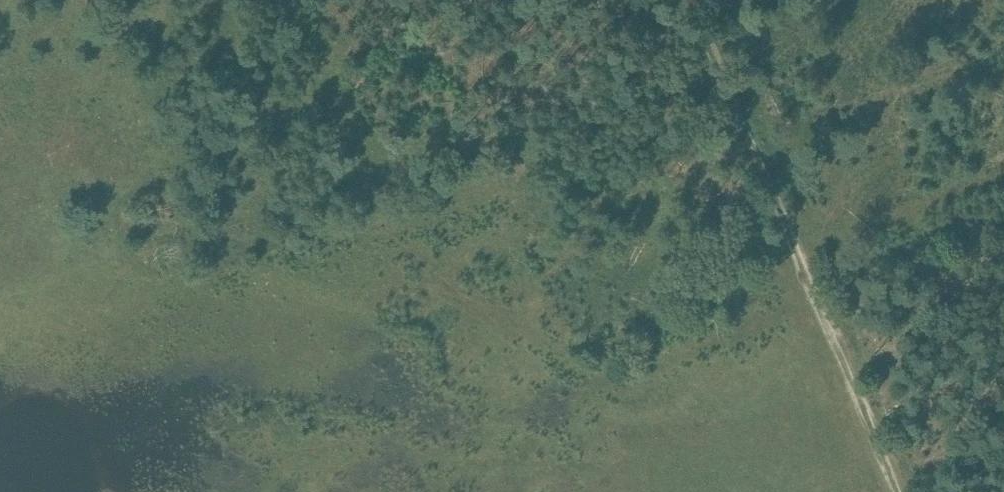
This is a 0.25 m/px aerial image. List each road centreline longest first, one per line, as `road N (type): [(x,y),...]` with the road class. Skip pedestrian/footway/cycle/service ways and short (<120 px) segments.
road 1 (track): [(897,491),(689,0)]

